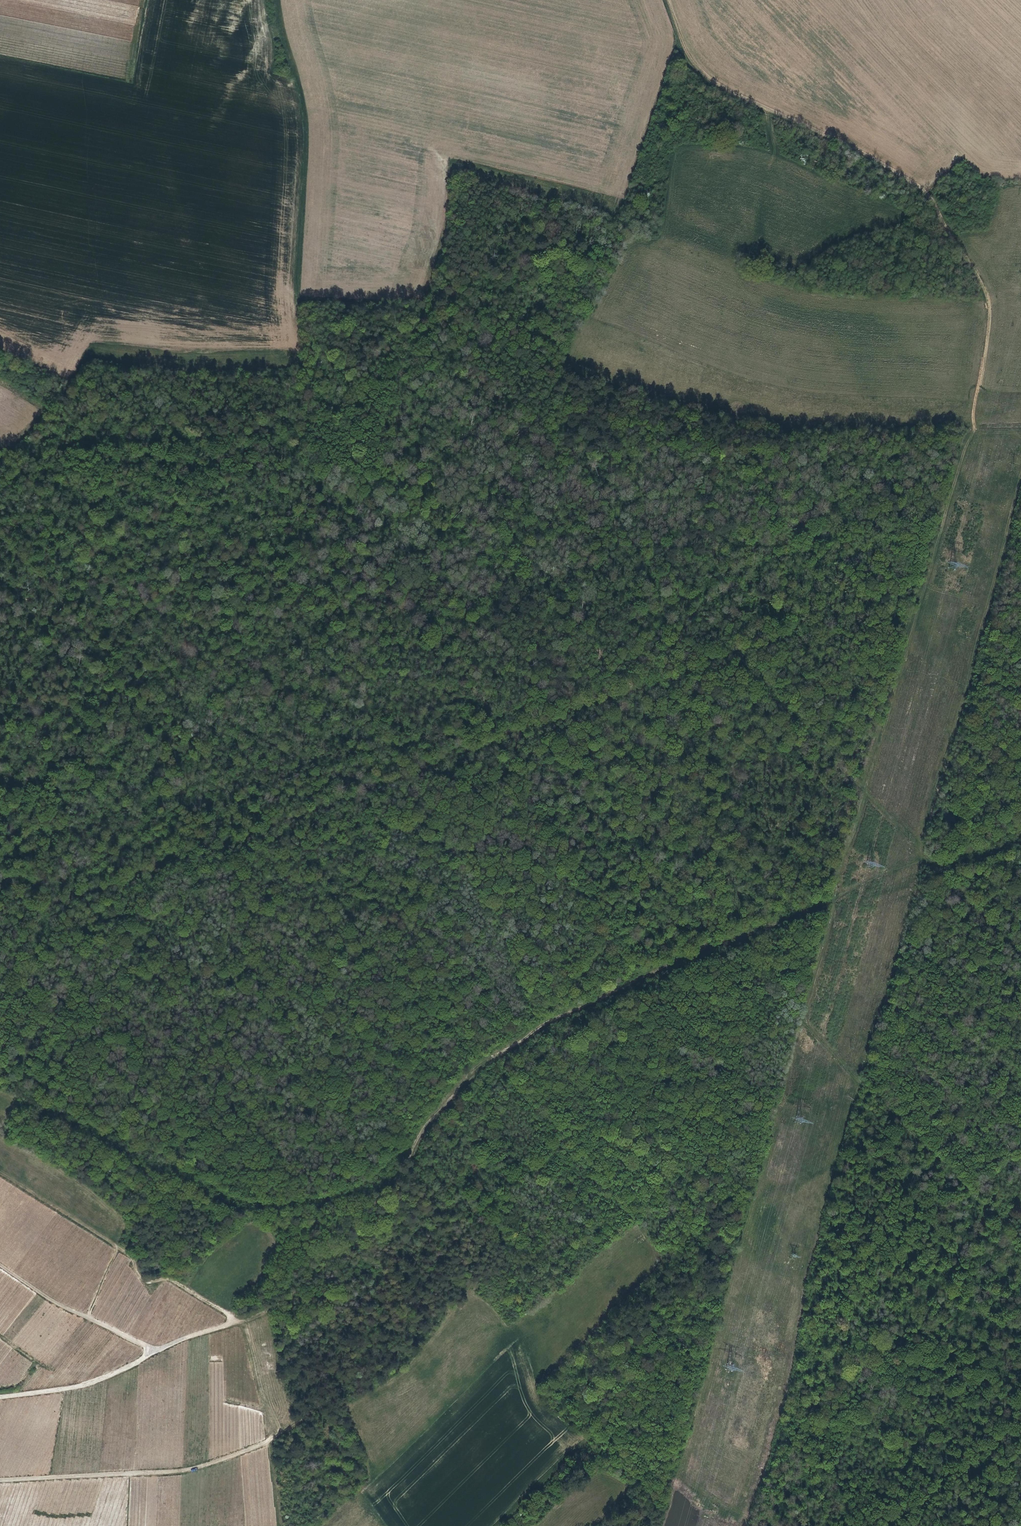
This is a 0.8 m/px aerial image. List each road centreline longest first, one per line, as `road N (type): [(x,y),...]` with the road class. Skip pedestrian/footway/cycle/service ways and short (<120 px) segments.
road 1 (track): [(668,0),(688,56),(716,85),(819,129),(925,192),(987,296),(972,435),(841,864),(840,896),(521,1032),(452,1088),(405,1159),(364,1194),(244,1206),(181,1182),(0,1087)]
road 2 (track): [(1020,484),(862,1071),(809,1024),(840,896)]
road 3 (track): [(561,429),(566,464),(925,845)]
road 4 (track): [(405,1159),(302,1285),(199,1333)]
road 5 (track): [(228,1316),(0,1176)]
road 6 (track): [(0,1262),(59,1305),(156,1350)]

